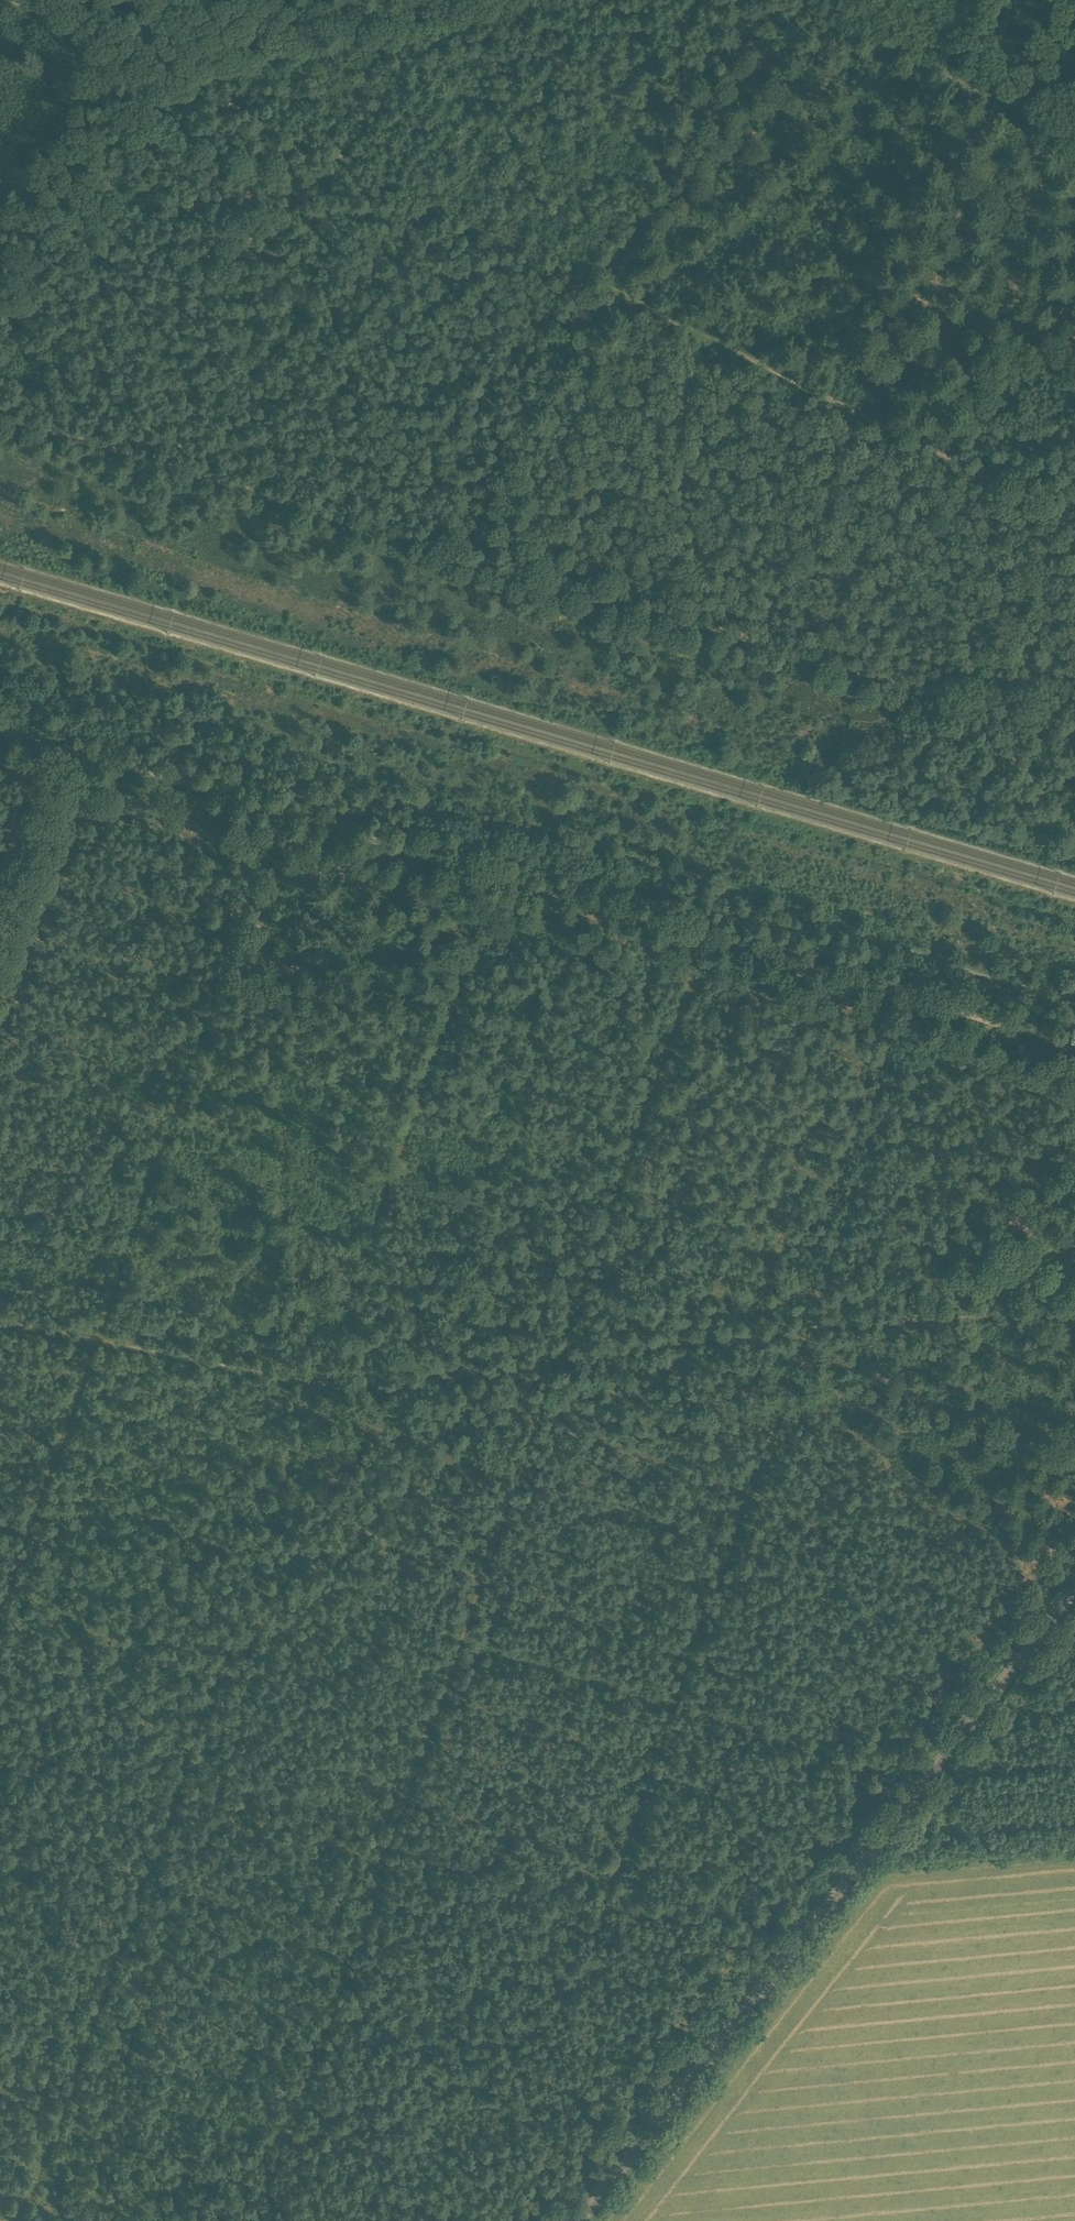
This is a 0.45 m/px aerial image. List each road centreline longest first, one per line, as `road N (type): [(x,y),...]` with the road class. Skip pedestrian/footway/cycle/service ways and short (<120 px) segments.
road 1 (track): [(705,937),(288,2137)]
road 2 (track): [(1074,734),(0,416)]
road 3 (track): [(0,729),(1074,1046)]
road 4 (track): [(288,2137),(385,2120),(455,2084),(531,2030),(592,1955),(806,1327)]
road 5 (track): [(490,873),(178,1778)]
road 6 (track): [(277,811),(123,1252),(71,1428),(49,1466),(0,1605)]
road 7 (track): [(0,1321),(315,1383),(370,1385),(806,1327)]
road 8 (secondary): [(580,2220),(1074,1590)]
road 9 (track): [(1074,521),(620,293)]
road 10 (track): [(163,73),(620,293)]
road 11 (track): [(0,1714),(386,1846)]
road 12 (track): [(806,1327),(921,1000)]
road 13 (track): [(620,293),(765,0)]
road 14 (track): [(799,0),(1074,137)]
road 15 (track): [(1074,220),(966,413),(935,453)]
road 16 (track): [(806,1327),(1074,1314)]
road 17 (track): [(443,0),(275,18),(203,14)]
road 18 (track): [(14,0),(163,73)]
road 19 (track): [(53,784),(0,936)]

